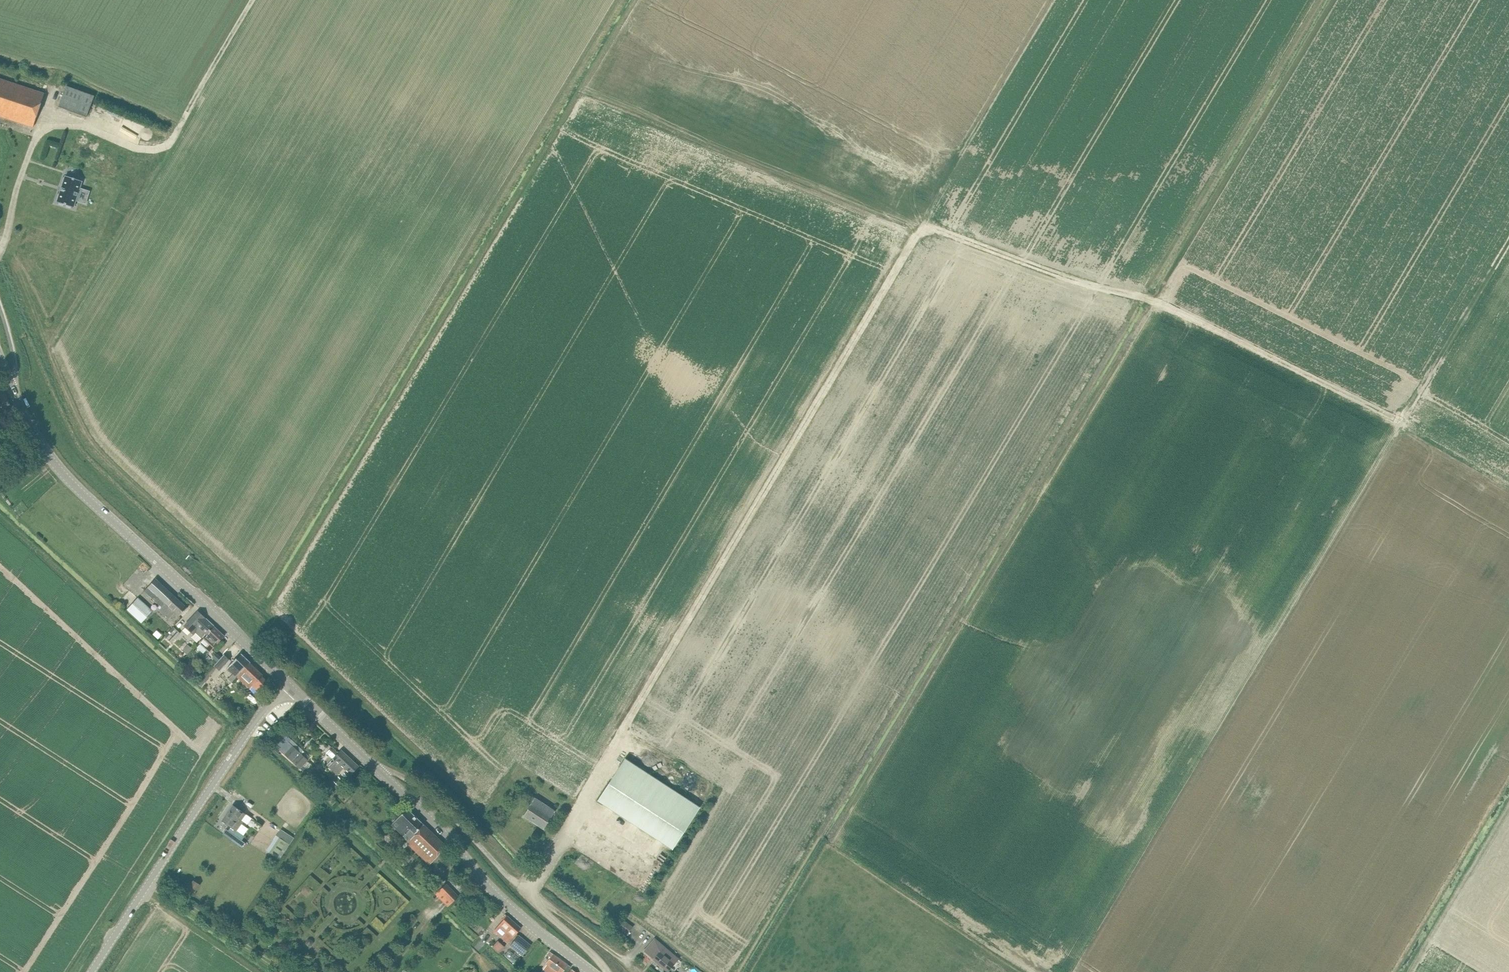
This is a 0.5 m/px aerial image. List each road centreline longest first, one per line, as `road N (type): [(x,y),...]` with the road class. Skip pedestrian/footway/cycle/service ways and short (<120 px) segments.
road 1 (tertiary): [(290,688),(57,470),(14,389)]
road 2 (tertiary): [(94,971),(268,707),(290,688)]
road 3 (unclassified): [(604,971),(451,817),(408,780),(376,768)]
road 4 (tertiary): [(593,971),(504,903),(376,768)]

